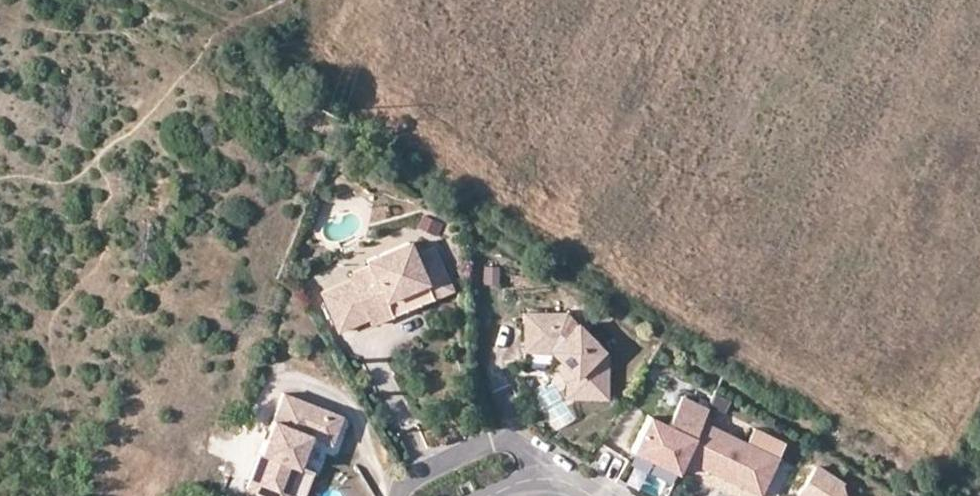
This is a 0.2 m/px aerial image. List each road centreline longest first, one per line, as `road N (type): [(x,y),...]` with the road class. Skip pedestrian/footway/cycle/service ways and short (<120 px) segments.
road 1 (residential): [(401,495),(417,475),(495,444),(519,449),(576,487)]

